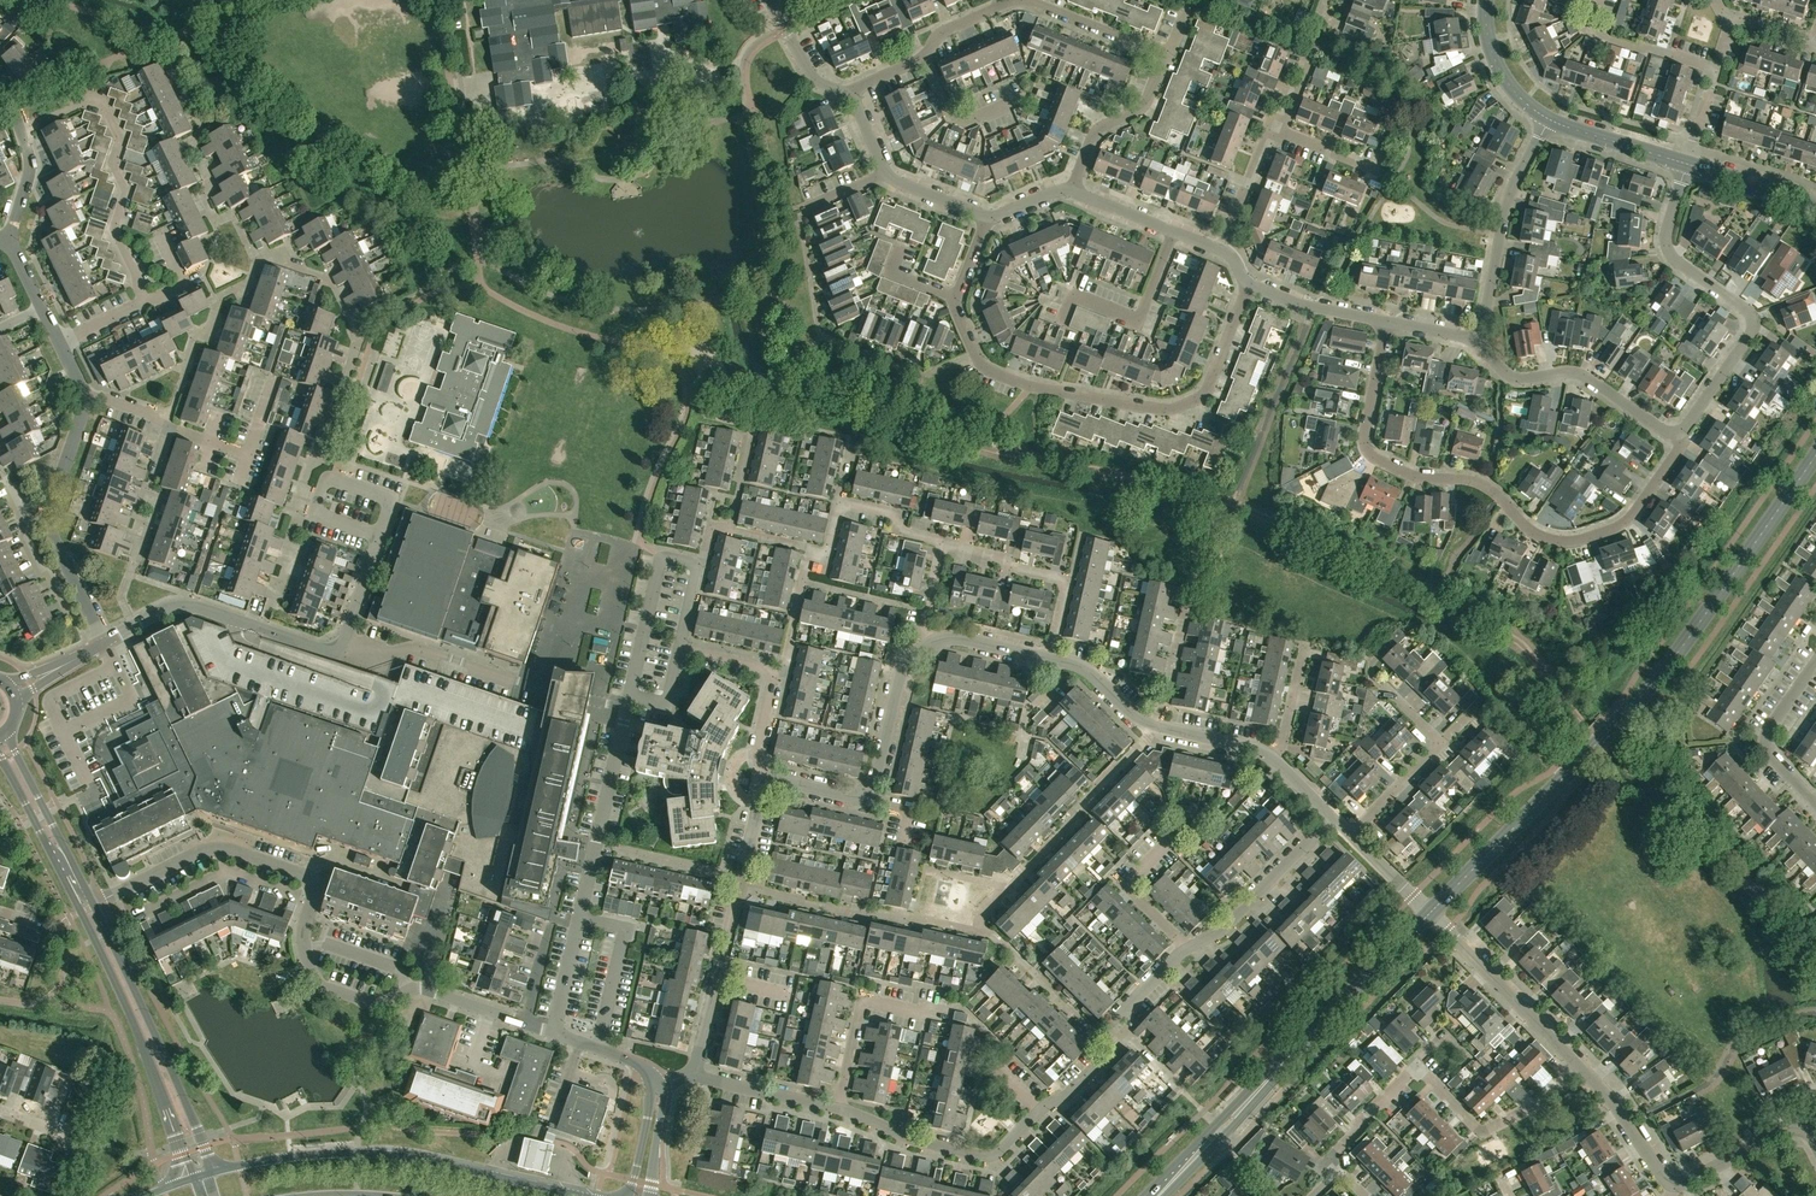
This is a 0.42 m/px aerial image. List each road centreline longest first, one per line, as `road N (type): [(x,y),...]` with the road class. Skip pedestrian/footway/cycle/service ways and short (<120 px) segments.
road 1 (tertiary): [(1431,913),(1665,670),(1815,456)]
road 2 (unclassified): [(1678,437),(1618,527),(1584,540),(1535,532),(1483,483),(1374,461),(1362,445),(1386,321)]
road 3 (unclassified): [(1249,285),(1200,397),(1164,409),(1030,386),(983,366),(955,306),(987,218)]
road 4 (unclassified): [(525,1024),(421,988),(376,1003),(324,985),(304,949),(312,880),(223,848)]
road 5 (tertiary): [(1160,1195),(1431,913)]
road 6 (tertiary): [(580,1195),(357,1153),(281,1158),(202,1176)]
road 7 (residential): [(845,93),(925,57),(939,34),(1019,0),(1166,57)]
road 8 (unclassified): [(1678,437),(1742,338),(1745,316),(1665,254),(1664,227),(1688,164)]
road 9 (residential): [(838,1108),(917,1141),(991,1156),(1103,1061)]
road 10 (residential): [(690,1072),(769,785)]
road 11 (residential): [(1116,1018),(1178,955),(1226,927),(1332,817)]
road 12 (residential): [(147,303),(115,230),(116,139),(103,109),(82,101),(21,132)]
road 13 (tertiary): [(202,1176),(87,909)]
road 14 (unclassified): [(1050,659),(1087,670),(1154,726),(1257,749),(1278,761)]
road 15 (residential): [(390,495),(336,653),(263,629)]
road 16 (unclassified): [(1476,341),(1494,233),(1546,120)]
road 17 (unclassified): [(1678,437),(1578,374),(1518,377),(1476,341)]
road 18 (residential): [(1579,1064),(1431,913)]
road 19 (residential): [(1579,1064),(1541,1101),(1482,1131),(1419,1067)]
road 20 (residential): [(1050,659),(1067,582),(943,543)]
road 21 (residential): [(987,218),(893,180),(845,93)]
road 22 (residential): [(772,675),(786,655),(810,553),(827,554),(837,501)]
road 23 (tertiary): [(87,909),(0,739)]
road 24 (residential): [(838,1108),(862,1001),(926,1015)]
road 25 (residential): [(1815,804),(1764,742),(1815,662)]
road 26 (residential): [(248,454),(109,400),(83,400)]
road 27 (residential): [(1072,192),(1095,132),(1145,105),(1166,57)]
road 28 (residential): [(104,643),(178,605),(263,629)]
road 29 (residential): [(1715,68),(1587,32),(1597,0)]
road 30 (residential): [(1674,1182),(1793,1126),(1805,1127),(1815,1143)]
road 31 (unclassified): [(868,791),(904,666),(926,646)]
road 32 (residential): [(696,565),(712,526),(729,530),(749,436)]
road 33 (residential): [(838,1108),(690,1072)]
road 34 (unclassified): [(1674,1182),(1579,1064)]
road 35 (unclassified): [(223,848),(87,909)]
road 36 (residential): [(1221,250),(1269,126),(1284,131)]
road 37 (tertiary): [(1688,164),(1546,120)]
road 38 (residential): [(1341,1170),(1328,1157),(1419,1067)]
road 39 (unclassified): [(657,1081),(635,1062),(525,1024)]
road 40 (tertiary): [(1546,120),(1497,70),(1487,40),(1490,0)]
road 41 (unclassified): [(1386,321),(1249,285)]
road 42 (tertiary): [(1815,206),(1688,164)]
road 43 (residential): [(104,643),(49,524)]
road 44 (residential): [(49,524),(83,400)]
road 45 (unclassified): [(926,646),(957,638),(1050,659)]
road 46 (residential): [(943,543),(898,532),(896,513),(837,501)]
road 47 (residential): [(845,93),(811,76),(769,0)]
road 48 (residential): [(1347,831),(1436,744)]
road 49 (residential): [(1278,761),(1305,642)]

